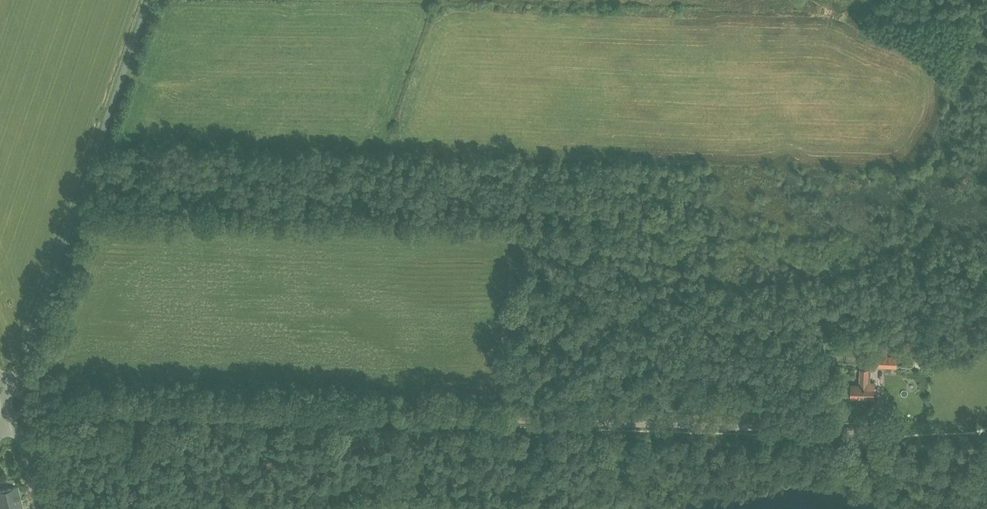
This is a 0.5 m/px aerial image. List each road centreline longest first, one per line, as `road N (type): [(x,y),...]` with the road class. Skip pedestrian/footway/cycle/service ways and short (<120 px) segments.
road 1 (track): [(859,427),(31,409),(15,427)]
road 2 (unclassified): [(9,408),(149,0)]

